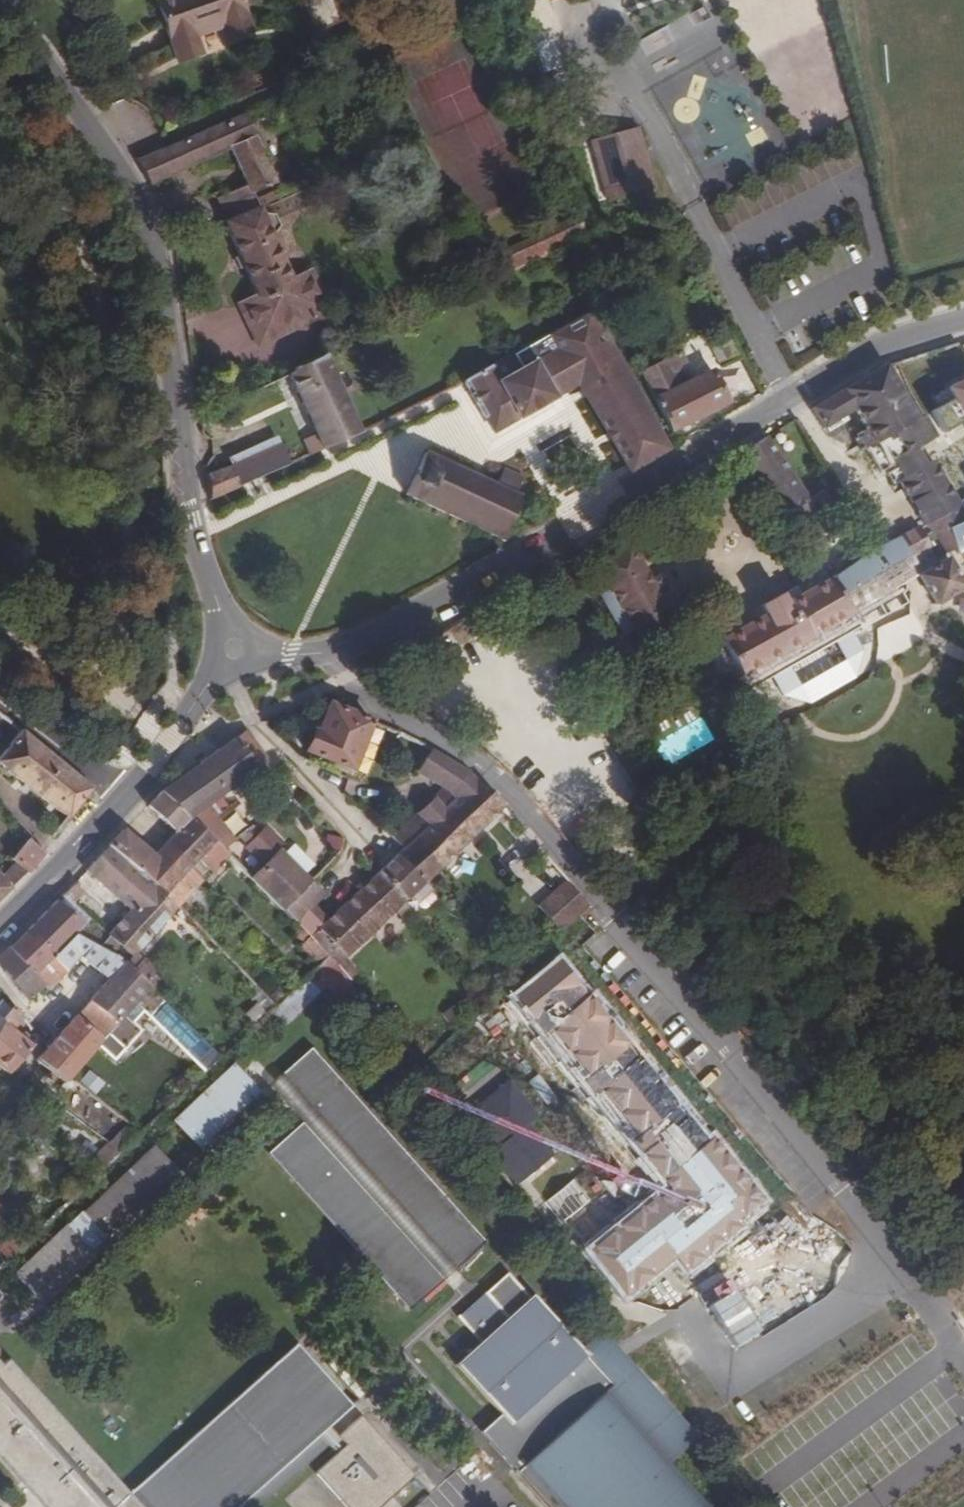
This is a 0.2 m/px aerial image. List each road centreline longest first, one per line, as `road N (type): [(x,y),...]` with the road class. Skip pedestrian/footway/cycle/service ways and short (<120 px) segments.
road 1 (residential): [(906,1266),(521,805),(457,747),(376,702),(332,652)]
road 2 (unclassified): [(332,652),(574,527),(864,351),(963,319)]
road 3 (tertiary): [(227,628),(190,522),(146,217),(0,0)]
road 4 (unclassified): [(906,1266),(731,1376),(697,1328)]
road 5 (tertiary): [(0,928),(120,801)]
road 6 (tertiary): [(120,801),(167,746),(217,663)]
road 7 (residential): [(0,696),(120,801)]

